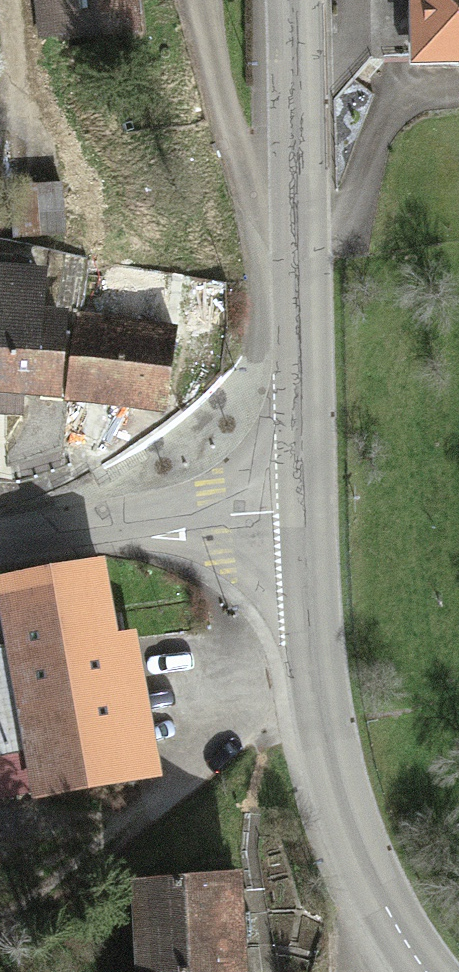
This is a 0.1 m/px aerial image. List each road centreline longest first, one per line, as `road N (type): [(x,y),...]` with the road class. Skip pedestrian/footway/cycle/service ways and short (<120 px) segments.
road 1 (primary): [(307,516),(292,0)]
road 2 (primary): [(427,971),(379,892),(336,778),(319,681),(307,516)]
road 3 (track): [(319,681),(248,719),(166,800),(33,882),(0,890)]
road 4 (unclassified): [(0,549),(307,516)]

